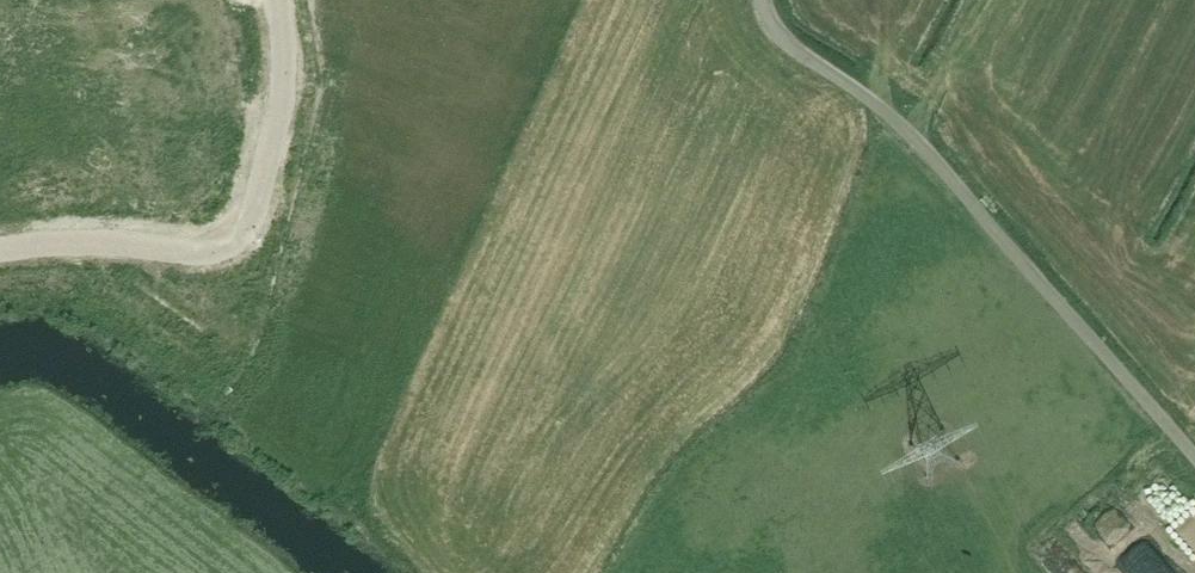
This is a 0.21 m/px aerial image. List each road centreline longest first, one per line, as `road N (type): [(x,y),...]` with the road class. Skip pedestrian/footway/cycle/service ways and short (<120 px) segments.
road 1 (unclassified): [(1194,458),(891,113),(789,50),(763,19),(760,0)]
road 2 (residential): [(280,0),(290,66),(249,224),(201,256),(105,244),(0,252)]

